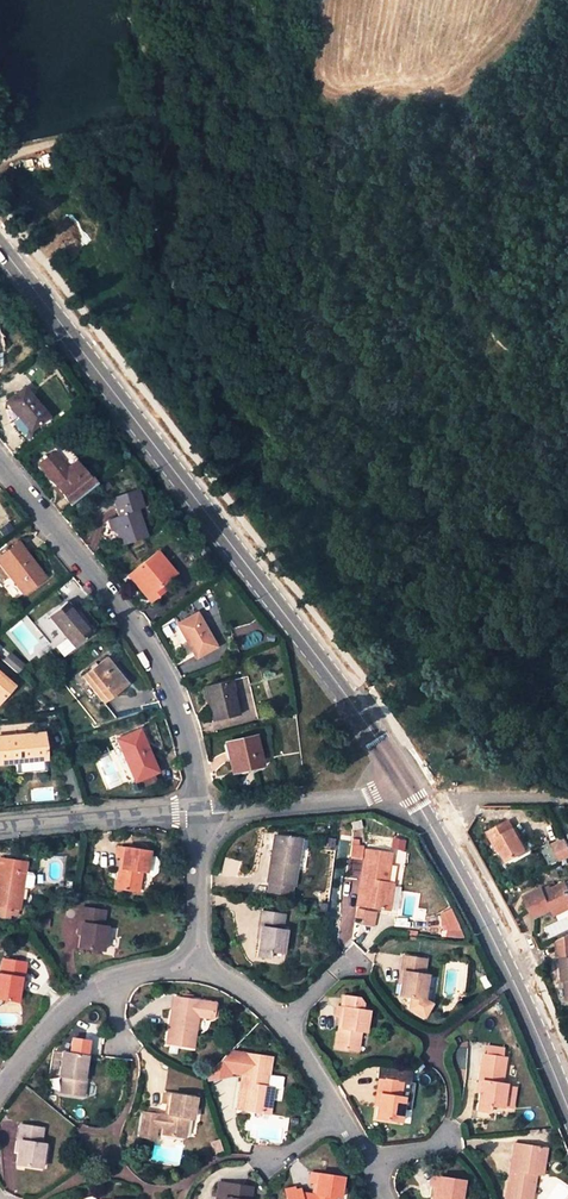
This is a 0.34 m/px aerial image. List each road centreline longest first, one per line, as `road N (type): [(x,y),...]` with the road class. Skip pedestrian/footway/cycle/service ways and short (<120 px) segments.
road 1 (secondary): [(413,796),(314,650),(0,252)]
road 2 (residential): [(0,464),(145,646),(181,729),(193,811)]
road 3 (secondary): [(567,1108),(516,981),(426,813)]
road 4 (residential): [(196,963),(110,981),(73,1001),(0,1080)]
road 5 (unclassified): [(193,811),(413,796)]
road 6 (residential): [(393,1198),(375,1160),(280,1023)]
road 7 (unclassified): [(0,830),(193,811)]
road 8 (residential): [(196,963),(193,811)]
road 9 (residential): [(426,813),(450,802),(565,799)]

